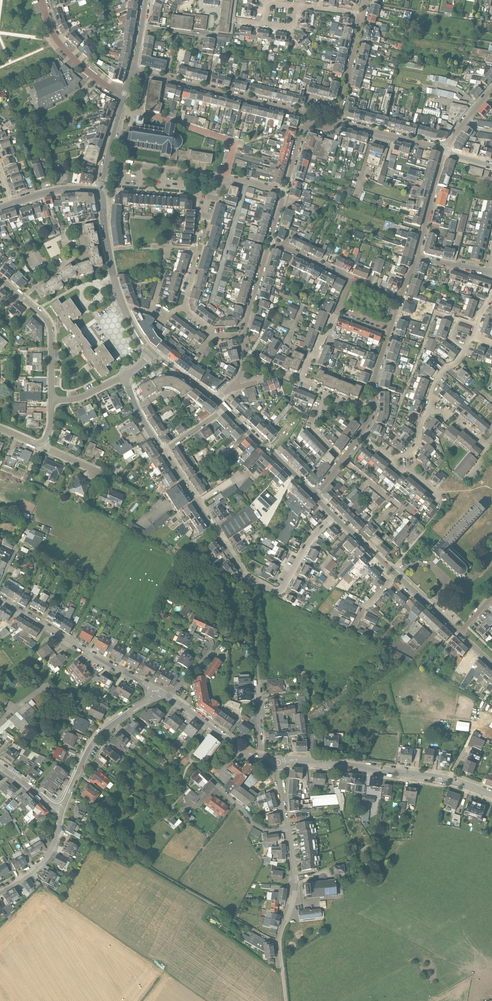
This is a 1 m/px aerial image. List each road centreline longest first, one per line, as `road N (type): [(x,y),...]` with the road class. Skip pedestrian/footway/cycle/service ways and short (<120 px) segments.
road 1 (residential): [(334,516),(282,589),(271,590),(240,570),(163,452)]
road 2 (unclassified): [(278,762),(431,776),(491,794)]
road 3 (residential): [(242,336),(214,336),(186,307),(204,212),(222,178)]
road 4 (residential): [(0,598),(162,694)]
road 5 (residential): [(310,114),(132,70)]
road 6 (tertiary): [(151,353),(116,286),(100,193)]
road 7 (residential): [(162,694),(104,728),(63,813)]
road 8 (residential): [(52,400),(49,325),(0,279)]
road 9 (tertiary): [(314,496),(225,409)]

